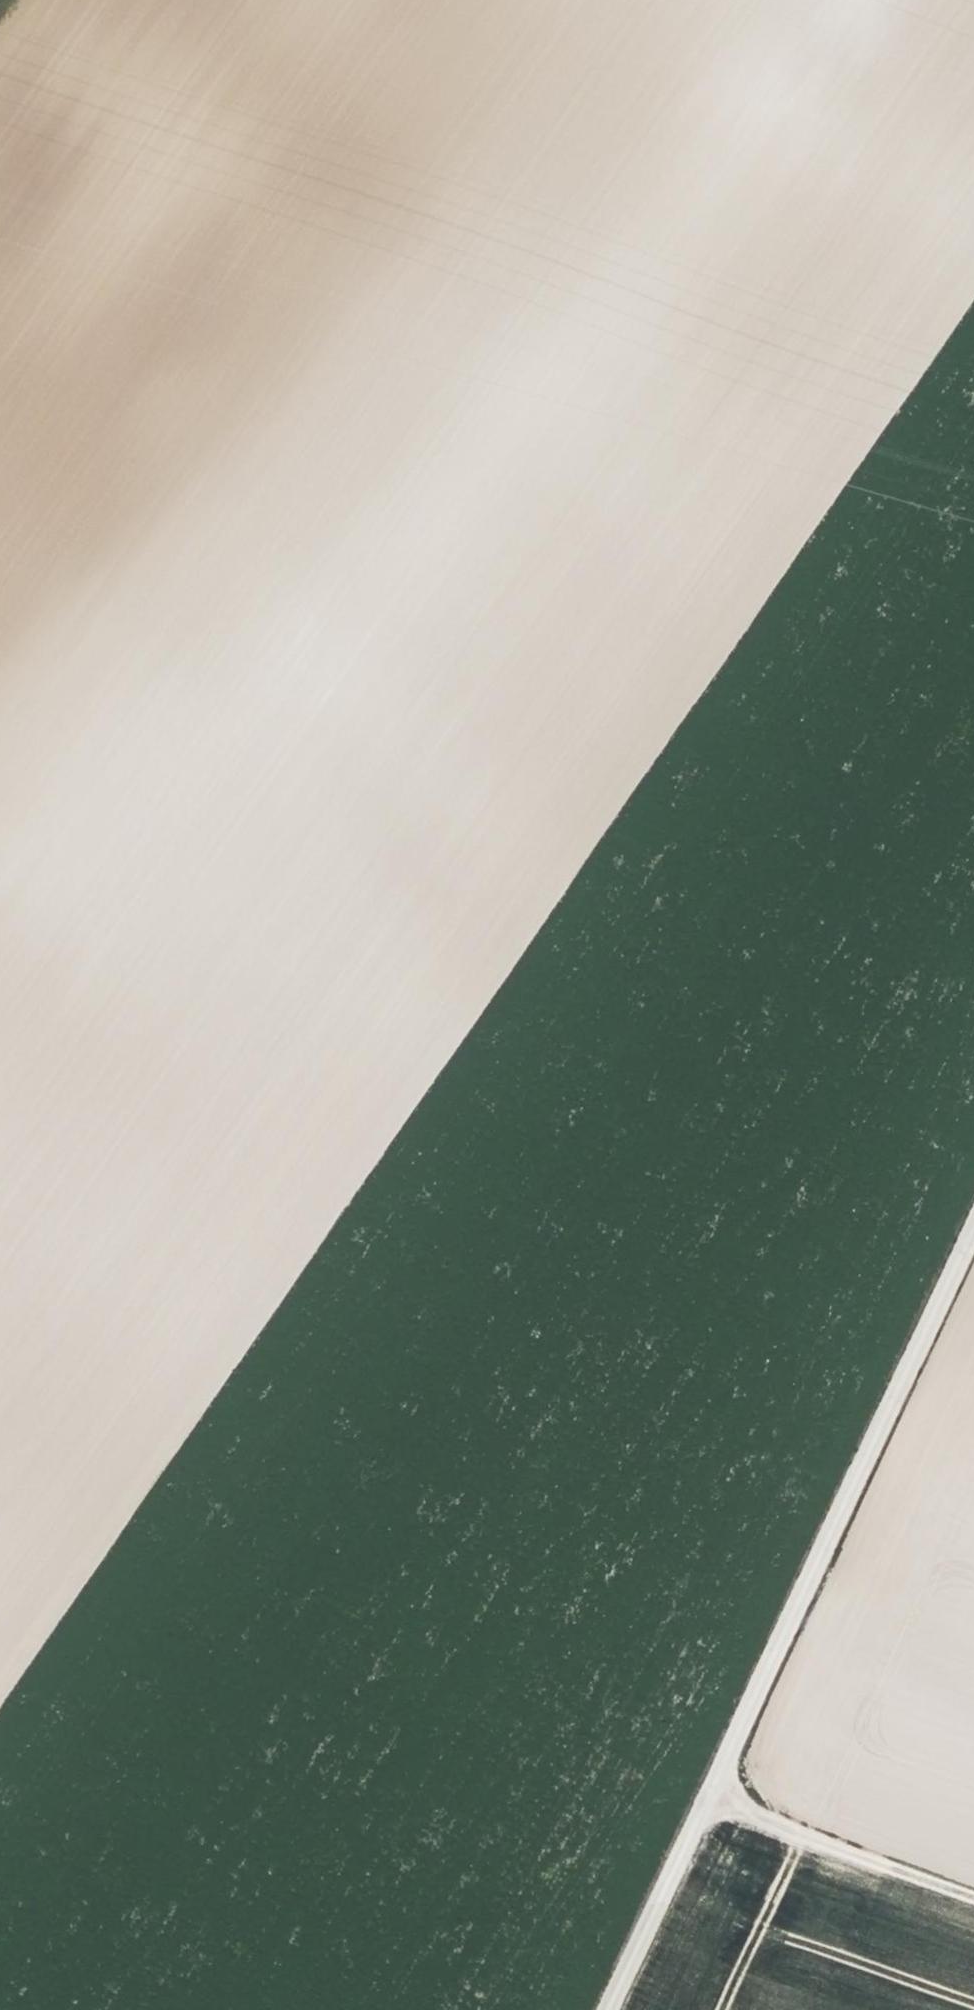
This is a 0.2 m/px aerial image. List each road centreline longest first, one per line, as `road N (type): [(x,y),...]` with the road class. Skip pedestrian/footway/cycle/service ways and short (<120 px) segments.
road 1 (unclassified): [(973,1249),(614,2009)]
road 2 (track): [(973,1896),(712,1800)]

